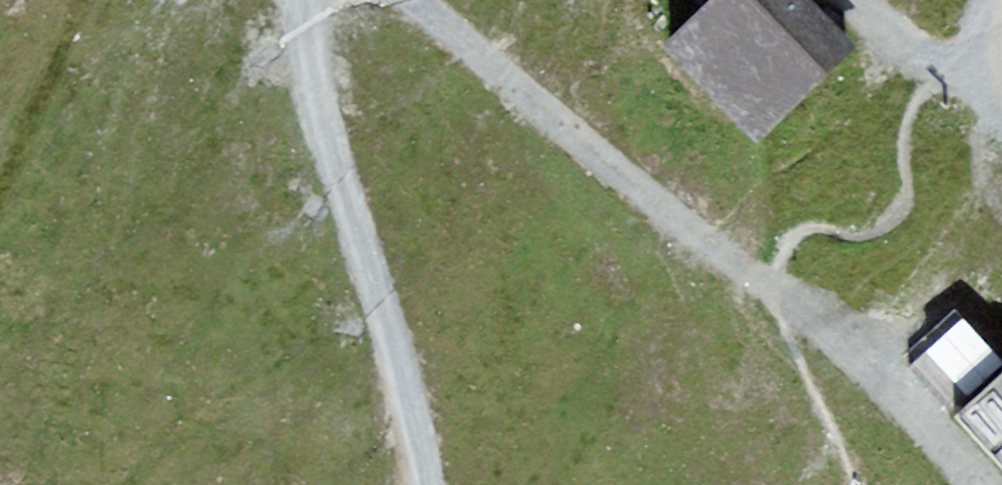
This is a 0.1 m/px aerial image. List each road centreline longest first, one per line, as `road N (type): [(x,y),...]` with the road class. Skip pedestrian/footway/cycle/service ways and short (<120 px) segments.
road 1 (track): [(984,484),(787,302),(419,0)]
road 2 (track): [(293,0),(304,84),(417,484)]
road 3 (track): [(1001,124),(940,75),(978,0)]

